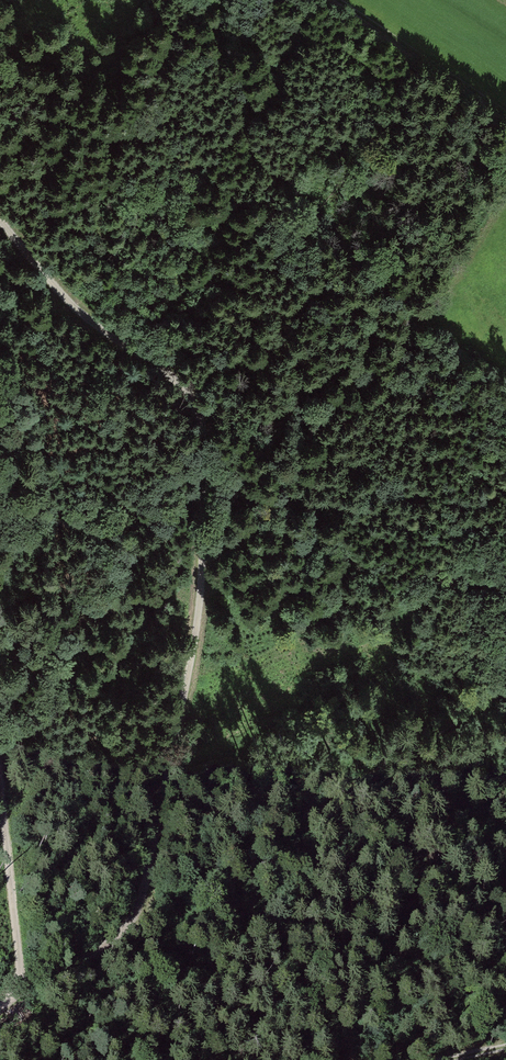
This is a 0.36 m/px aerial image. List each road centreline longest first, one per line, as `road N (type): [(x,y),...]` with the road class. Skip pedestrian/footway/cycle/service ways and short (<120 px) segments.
road 1 (track): [(0,1007),(140,921),(201,596),(205,439),(173,370),(73,300)]
road 2 (track): [(505,1042),(396,1042),(363,1059)]

